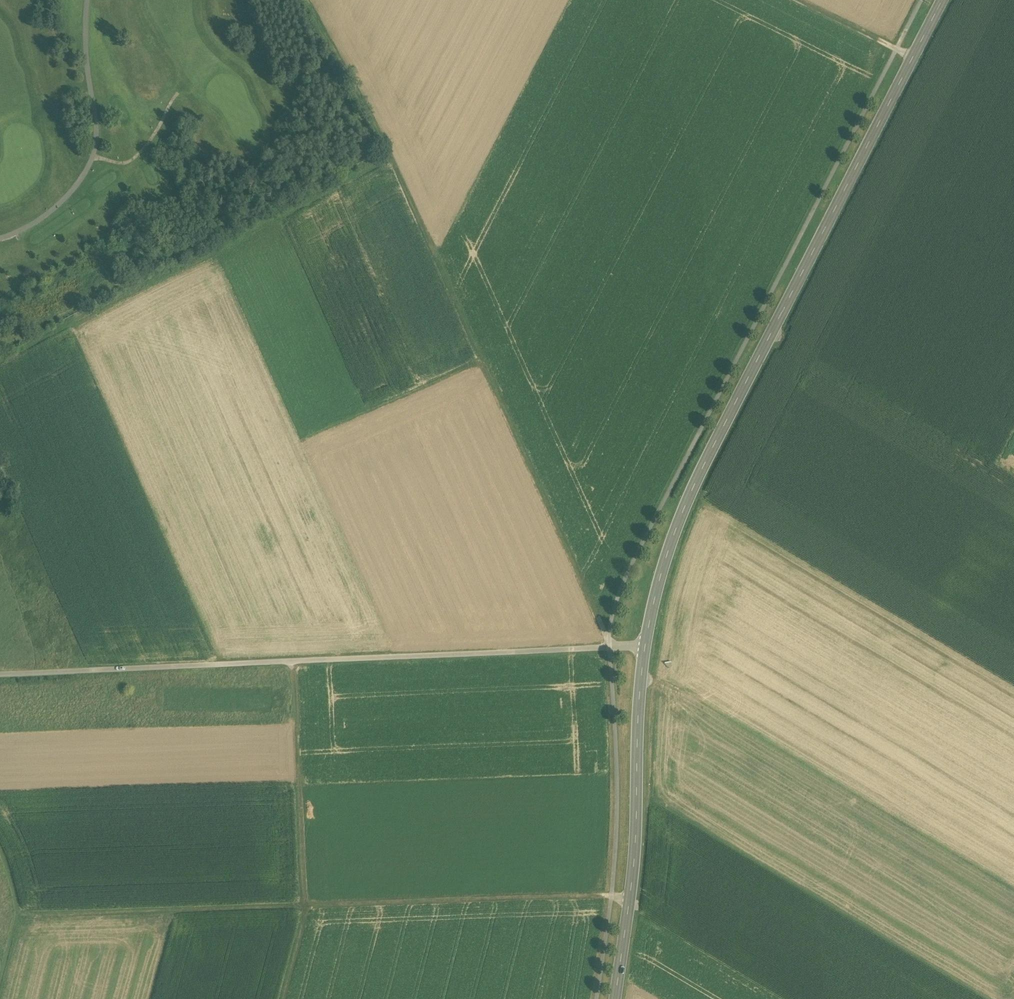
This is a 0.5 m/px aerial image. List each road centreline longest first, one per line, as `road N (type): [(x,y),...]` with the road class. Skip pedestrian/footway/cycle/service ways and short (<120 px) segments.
road 1 (secondary): [(942,0),(690,493),(644,647)]
road 2 (track): [(394,163),(506,399),(609,647)]
road 3 (track): [(0,369),(394,163)]
road 4 (secondary): [(614,998),(631,875),(644,647)]
road 5 (track): [(289,998),(311,911),(300,666)]
road 6 (track): [(628,897),(311,911)]
road 7 (track): [(0,361),(279,212)]
road 8 (track): [(25,920),(311,911)]
road 9 (track): [(88,0),(94,159),(48,215),(0,240)]
road 10 (track): [(305,0),(394,163)]
road 11 (track): [(0,845),(25,920),(5,998)]
road 12 (track): [(913,57),(795,0)]

